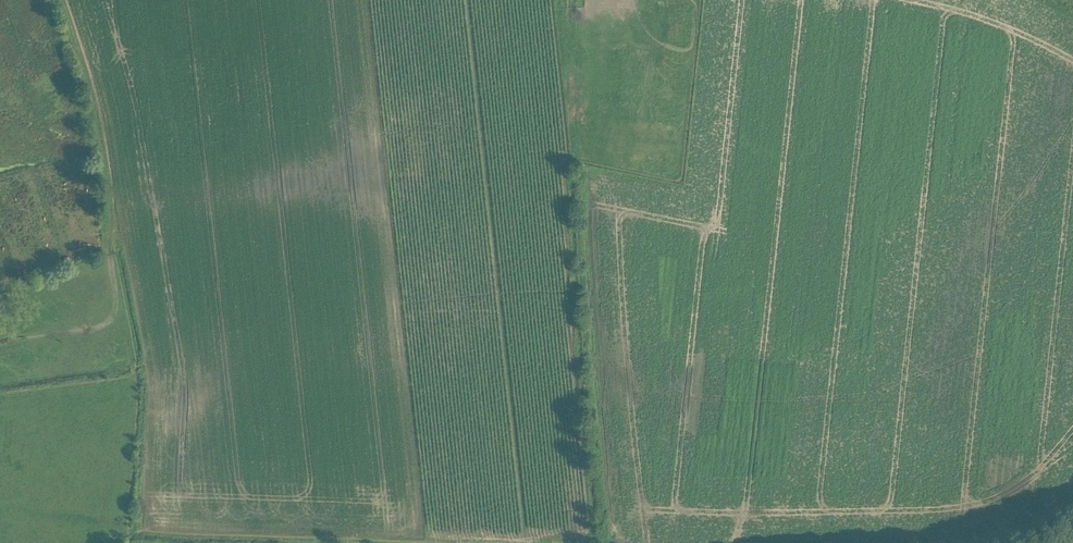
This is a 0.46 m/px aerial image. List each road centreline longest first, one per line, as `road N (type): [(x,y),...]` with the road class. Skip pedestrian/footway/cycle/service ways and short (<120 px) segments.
road 1 (track): [(138,376),(146,526),(475,542)]
road 2 (track): [(61,0),(105,153),(138,376)]

